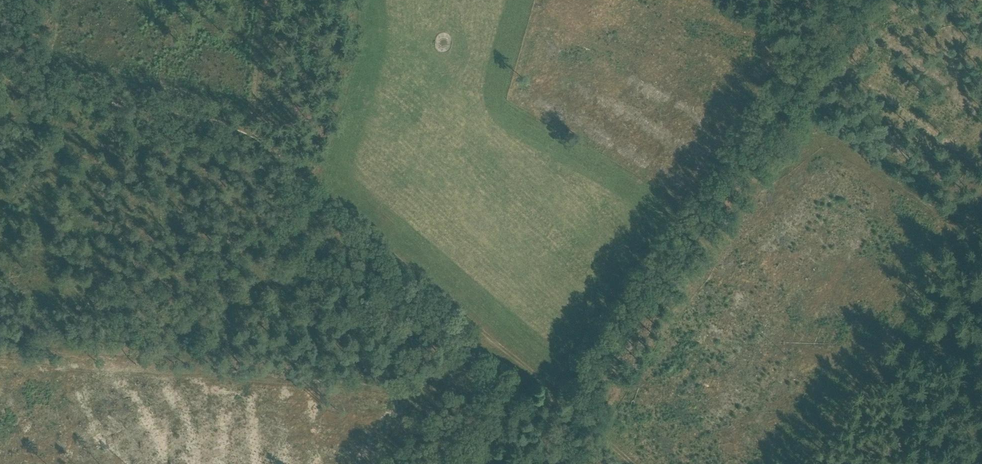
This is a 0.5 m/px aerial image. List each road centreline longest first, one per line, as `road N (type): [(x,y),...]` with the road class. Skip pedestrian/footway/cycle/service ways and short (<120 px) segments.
road 1 (track): [(641,463),(253,139),(0,76)]
road 2 (track): [(870,0),(587,419)]

